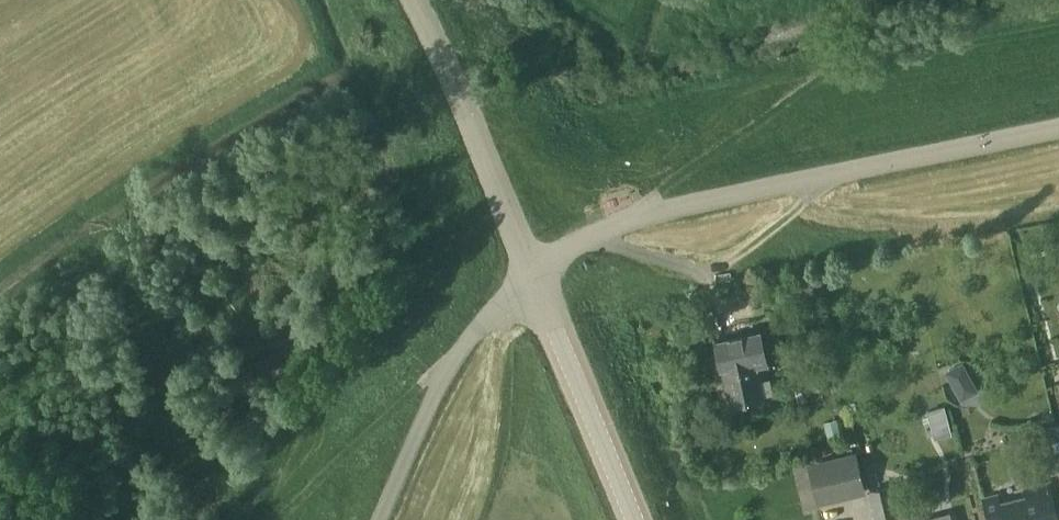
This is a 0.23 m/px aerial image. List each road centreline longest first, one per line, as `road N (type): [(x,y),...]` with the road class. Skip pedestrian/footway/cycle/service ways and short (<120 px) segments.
road 1 (unclassified): [(532,270),(640,218),(1058,129)]
road 2 (unclassified): [(532,270),(445,56),(411,0)]
road 3 (unclassified): [(382,519),(450,362),(532,270)]
road 4 (unclassified): [(633,519),(532,270)]
road 5 (track): [(698,275),(786,217),(820,180)]

